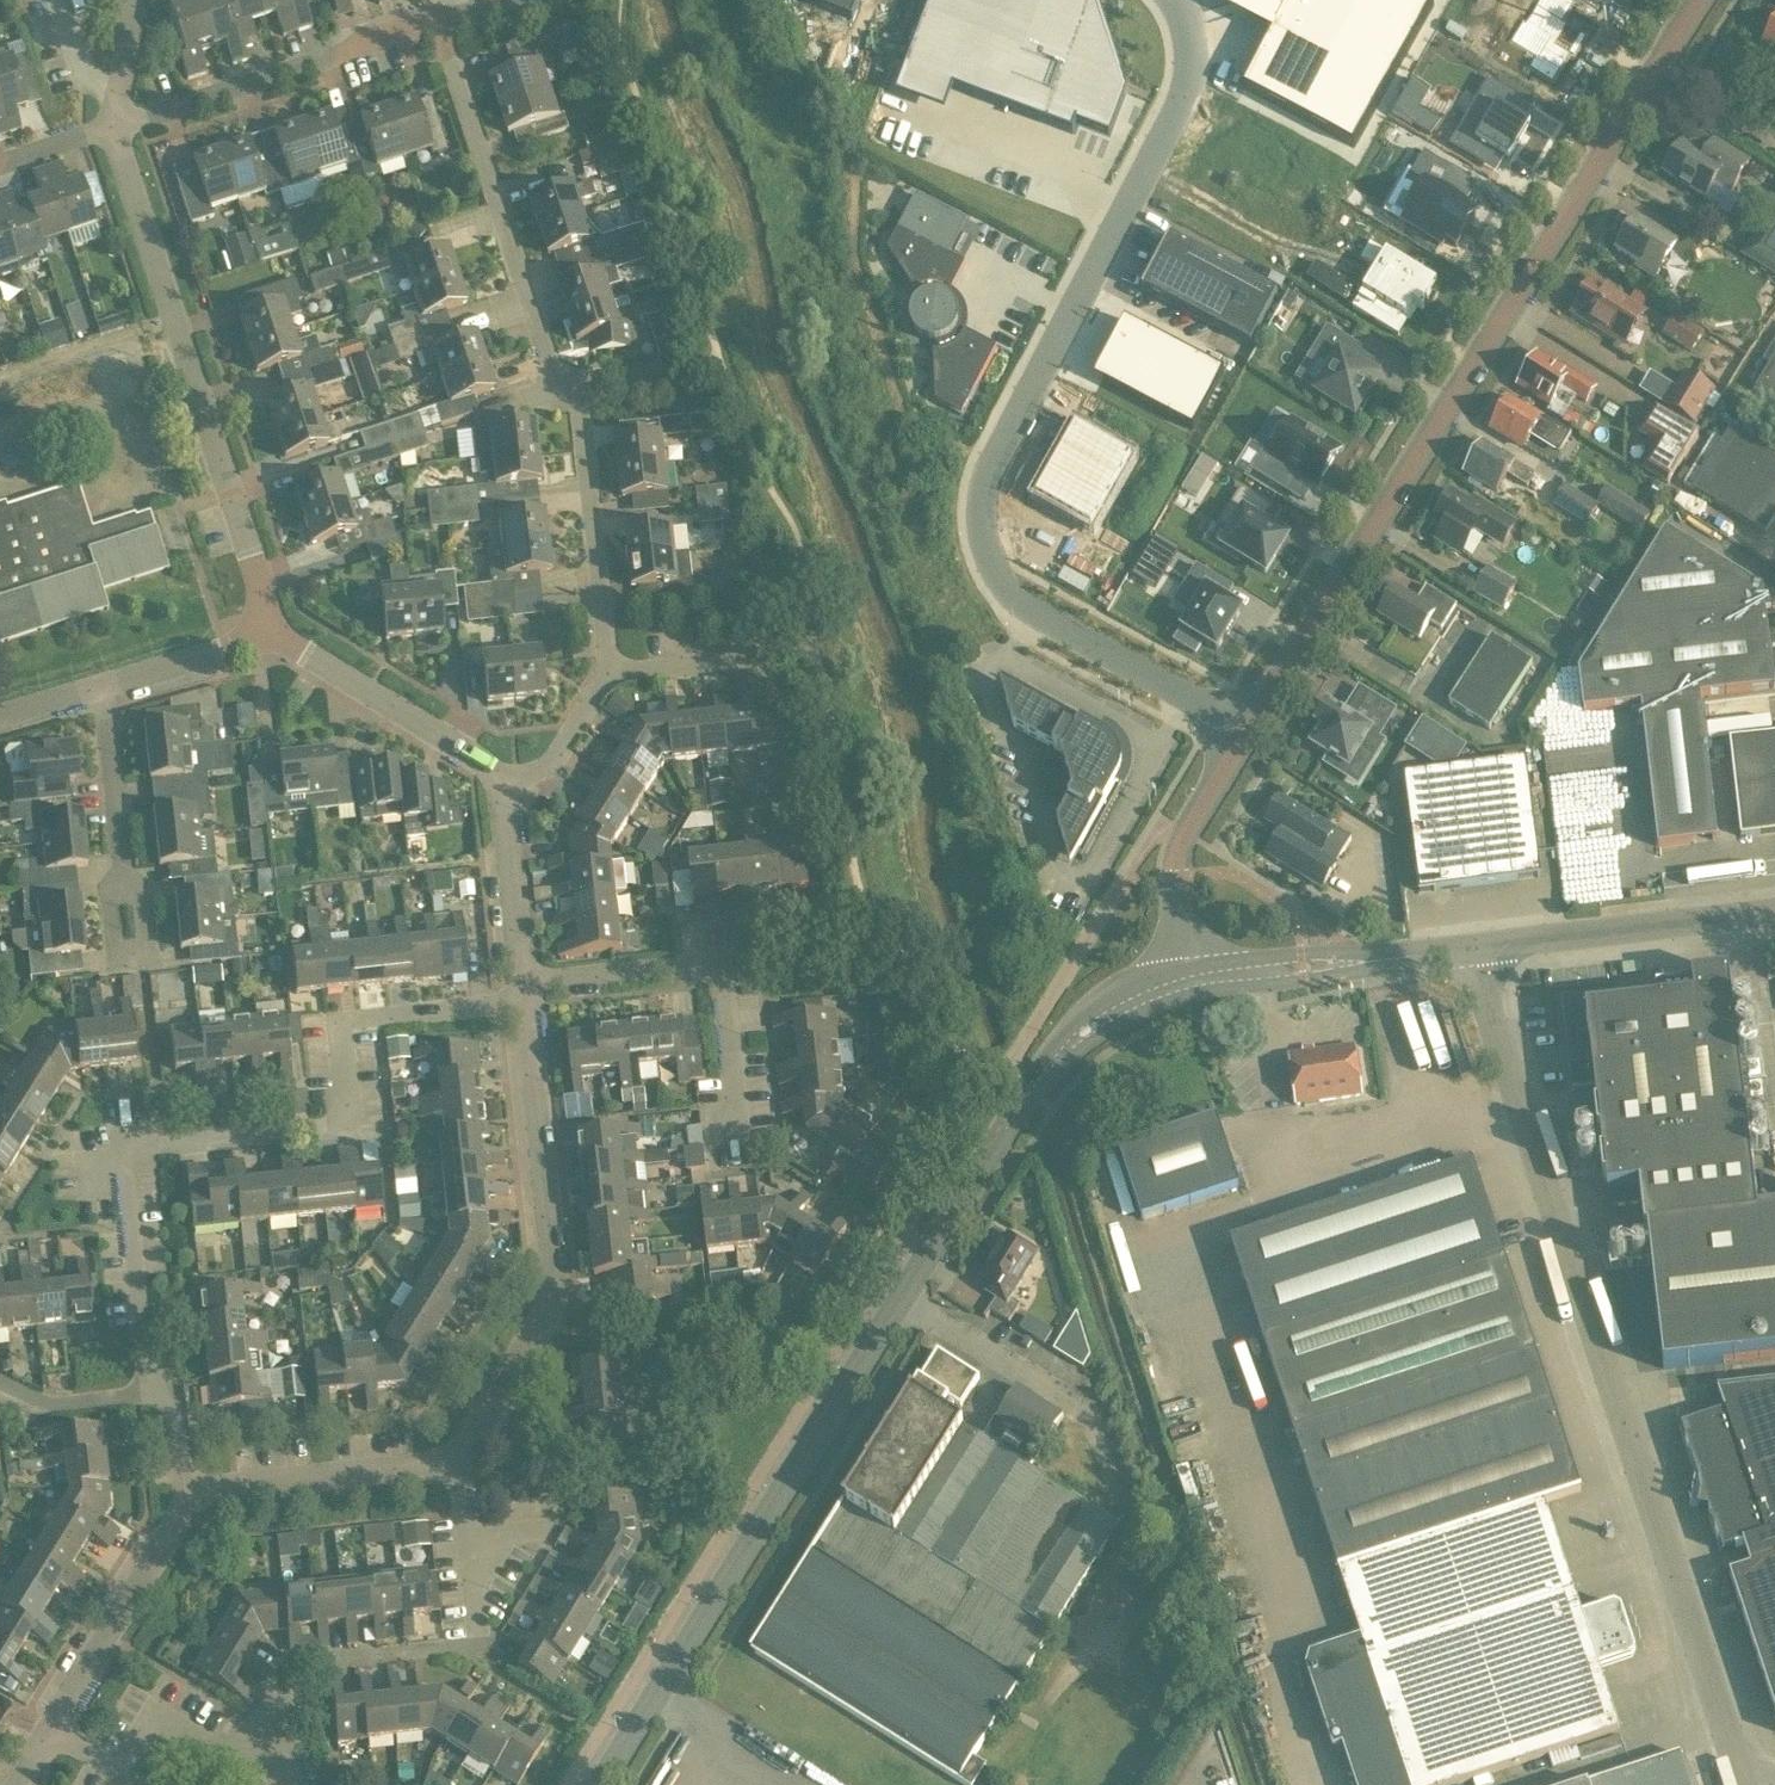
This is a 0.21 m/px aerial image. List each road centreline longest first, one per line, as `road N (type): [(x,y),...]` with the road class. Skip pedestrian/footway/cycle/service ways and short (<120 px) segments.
road 1 (unclassified): [(1176,0),(1192,47),(1184,94),(990,466),(981,527),(992,565),(1025,606),(1250,730)]
road 2 (unclassified): [(1745,1784),(1475,948)]
road 3 (tertiary): [(1250,730),(1699,0)]
road 4 (tertiary): [(600,1784),(1037,1082)]
road 5 (residential): [(128,1177),(125,1145),(352,1119),(340,1022),(524,1005)]
road 6 (residential): [(273,632),(112,127)]
road 7 (residential): [(454,1461),(556,1293),(524,1005)]
road 8 (residential): [(580,379),(554,368),(439,21)]
road 9 (residential): [(737,1122),(723,984),(706,966),(523,983)]
road 10 (residential): [(112,127),(439,21)]
road 11 (tertiary): [(1475,948),(1774,913)]
road 12 (residential): [(465,1537),(480,1644),(291,1667)]
road 13 (residential): [(610,673),(580,379)]
road 14 (residential): [(499,784),(482,762),(273,632)]
road 15 (residential): [(184,1491),(454,1461)]
road 16 (residential): [(51,1726),(177,1517),(184,1491)]
road 17 (tertiary): [(1186,968),(1174,862),(1250,730)]
road 18 (residential): [(151,1391),(128,1177)]
road 19 (residential): [(288,1747),(215,1753),(154,1717),(123,1771)]
road 20 (residential): [(523,983),(499,784)]
road 21 (tertiary): [(1186,968),(1096,1002),(1057,1039),(1037,1082)]
road 22 (residential): [(123,878),(101,685)]
road 23 (residential): [(123,878),(142,892),(152,956),(115,959),(108,897)]
road 24 (residential): [(101,685),(273,632)]
road 25 (tertiary): [(1037,1082),(1124,1021),(1192,995)]
road 26 (tertiary): [(1361,962),(1339,952),(1186,968)]
road 27 (tertiary): [(1192,995),(1342,976),(1361,962)]
road 28 (residential): [(499,784),(547,765),(610,673)]
road 29 (residential): [(610,673),(768,656)]
road 30 (residential): [(0,1381),(44,1400),(151,1391)]

